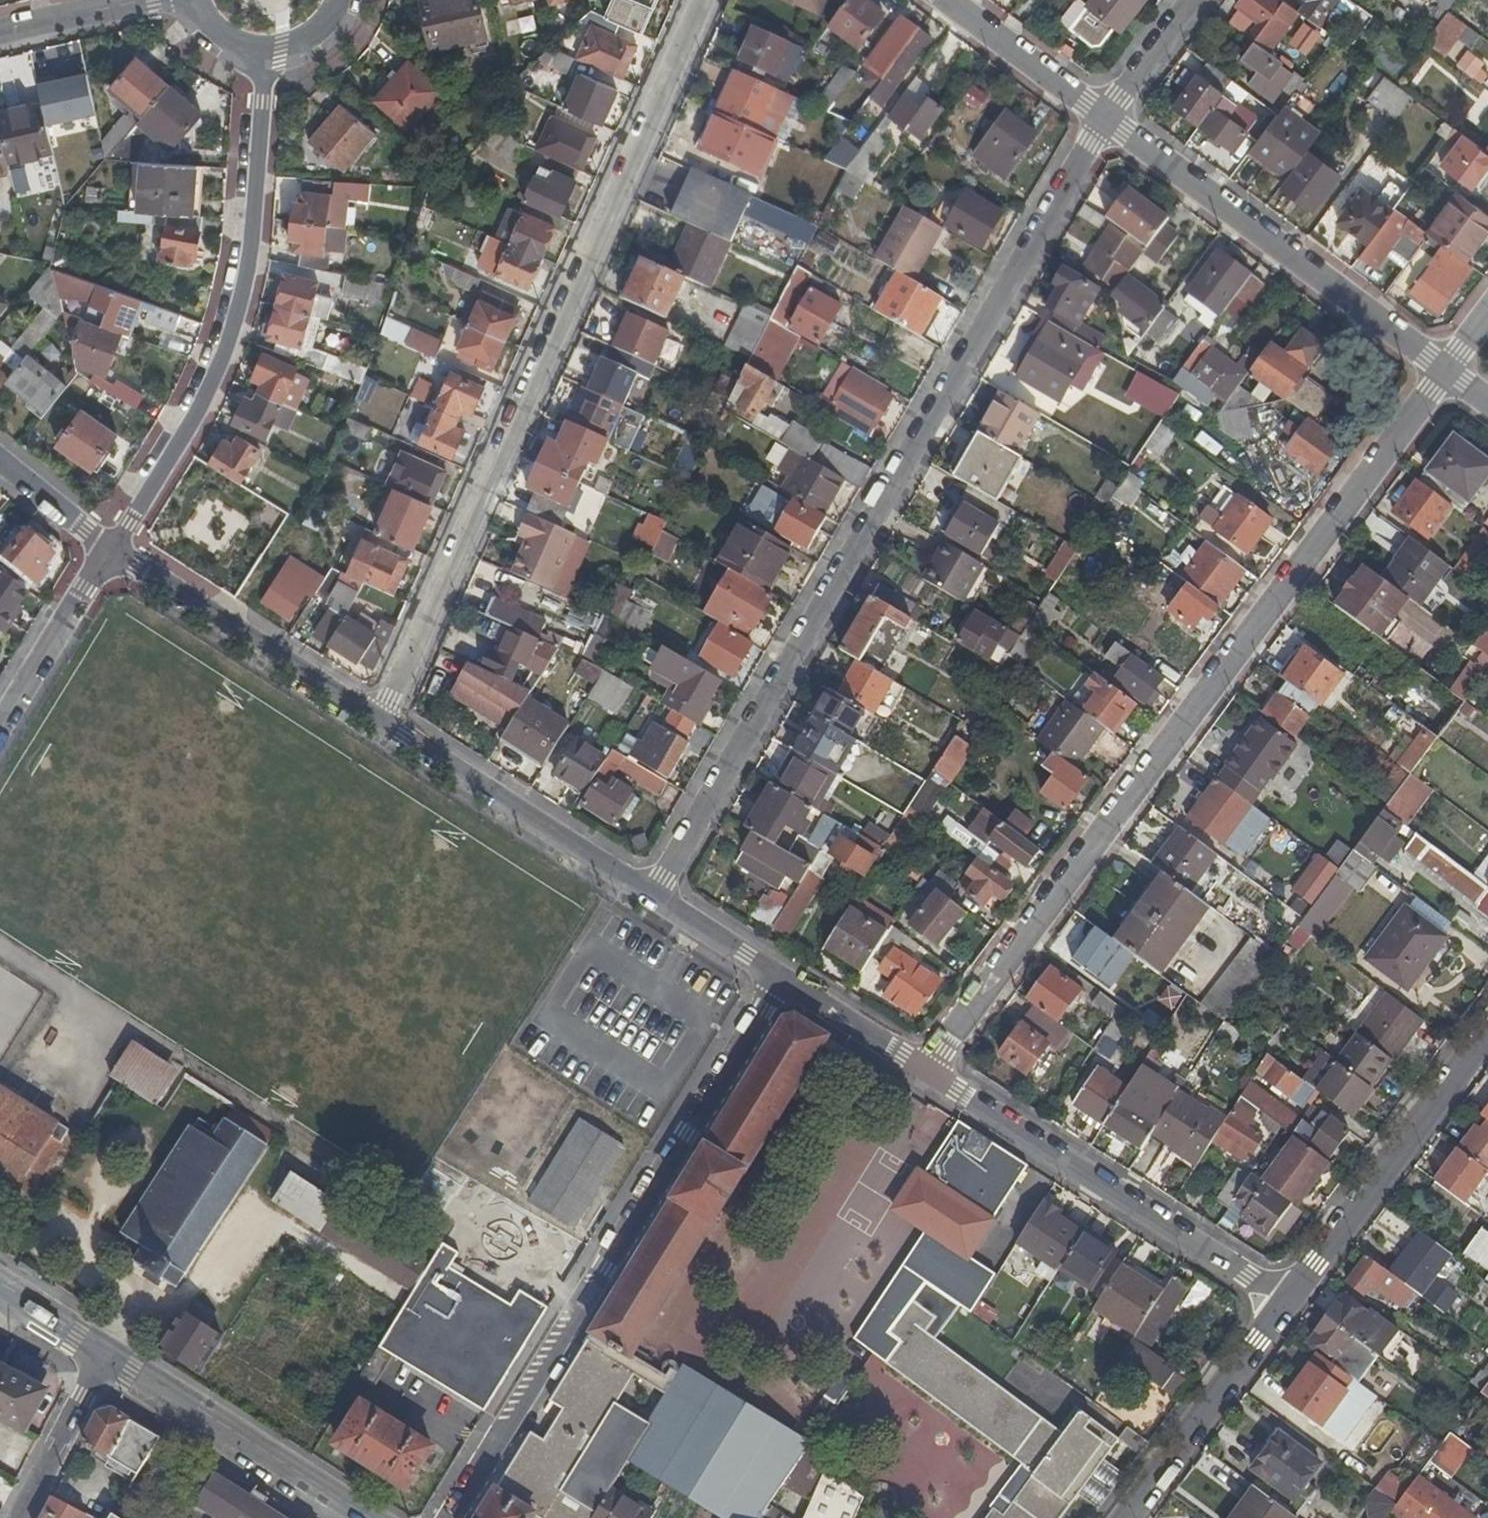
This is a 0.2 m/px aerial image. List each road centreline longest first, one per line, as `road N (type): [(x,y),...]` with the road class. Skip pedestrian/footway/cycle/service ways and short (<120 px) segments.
road 1 (residential): [(648,900),(1103,119)]
road 2 (residential): [(1445,371),(927,1073)]
road 3 (residential): [(702,0),(384,730)]
road 4 (residential): [(452,1517),(778,982)]
road 5 (residential): [(262,59),(253,229),(237,302),(197,401),(108,550)]
road 6 (residential): [(927,1073),(1285,1311)]
road 7 (residential): [(1445,371),(1103,119)]
road 8 (residential): [(1285,1311),(1487,1030)]
road 9 (residential): [(108,550),(384,730)]
road 10 (residential): [(384,730),(648,900)]
road 11 (secondary): [(104,1355),(362,1517)]
road 12 (residential): [(1128,1517),(1285,1311)]
road 13 (residential): [(108,550),(0,730)]
road 14 (residential): [(1103,119),(943,0)]
road 15 (residential): [(19,1517),(104,1355)]
road 16 (residential): [(778,982),(927,1073)]
road 17 (residential): [(0,36),(166,0)]
road 18 (residential): [(648,900),(778,982)]
road 19 (residential): [(1103,119),(1190,0)]
road 20 (residential): [(0,462),(108,550)]
road 21 (secondary): [(0,1287),(104,1355)]

